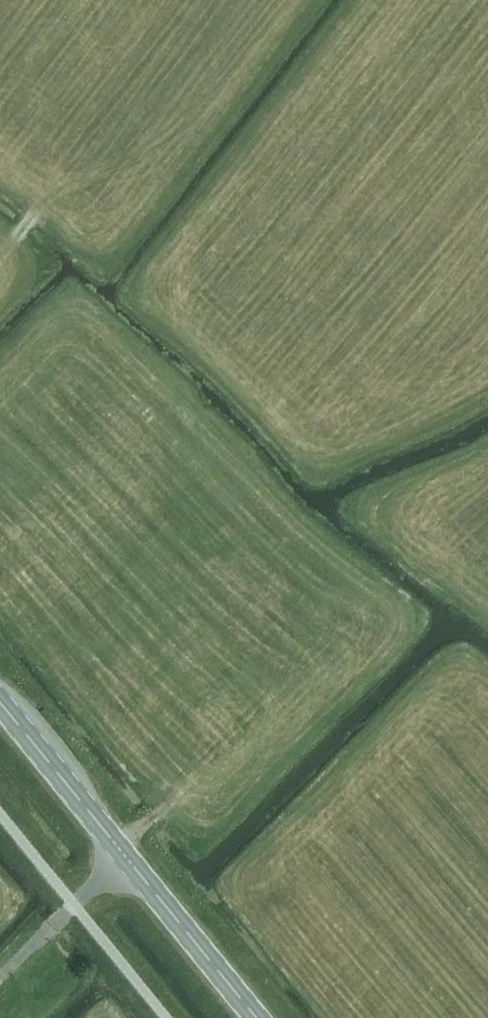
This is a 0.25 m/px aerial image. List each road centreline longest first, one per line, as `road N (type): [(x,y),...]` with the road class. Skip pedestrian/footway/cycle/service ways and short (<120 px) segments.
road 1 (primary): [(255,1017),(0,704)]

